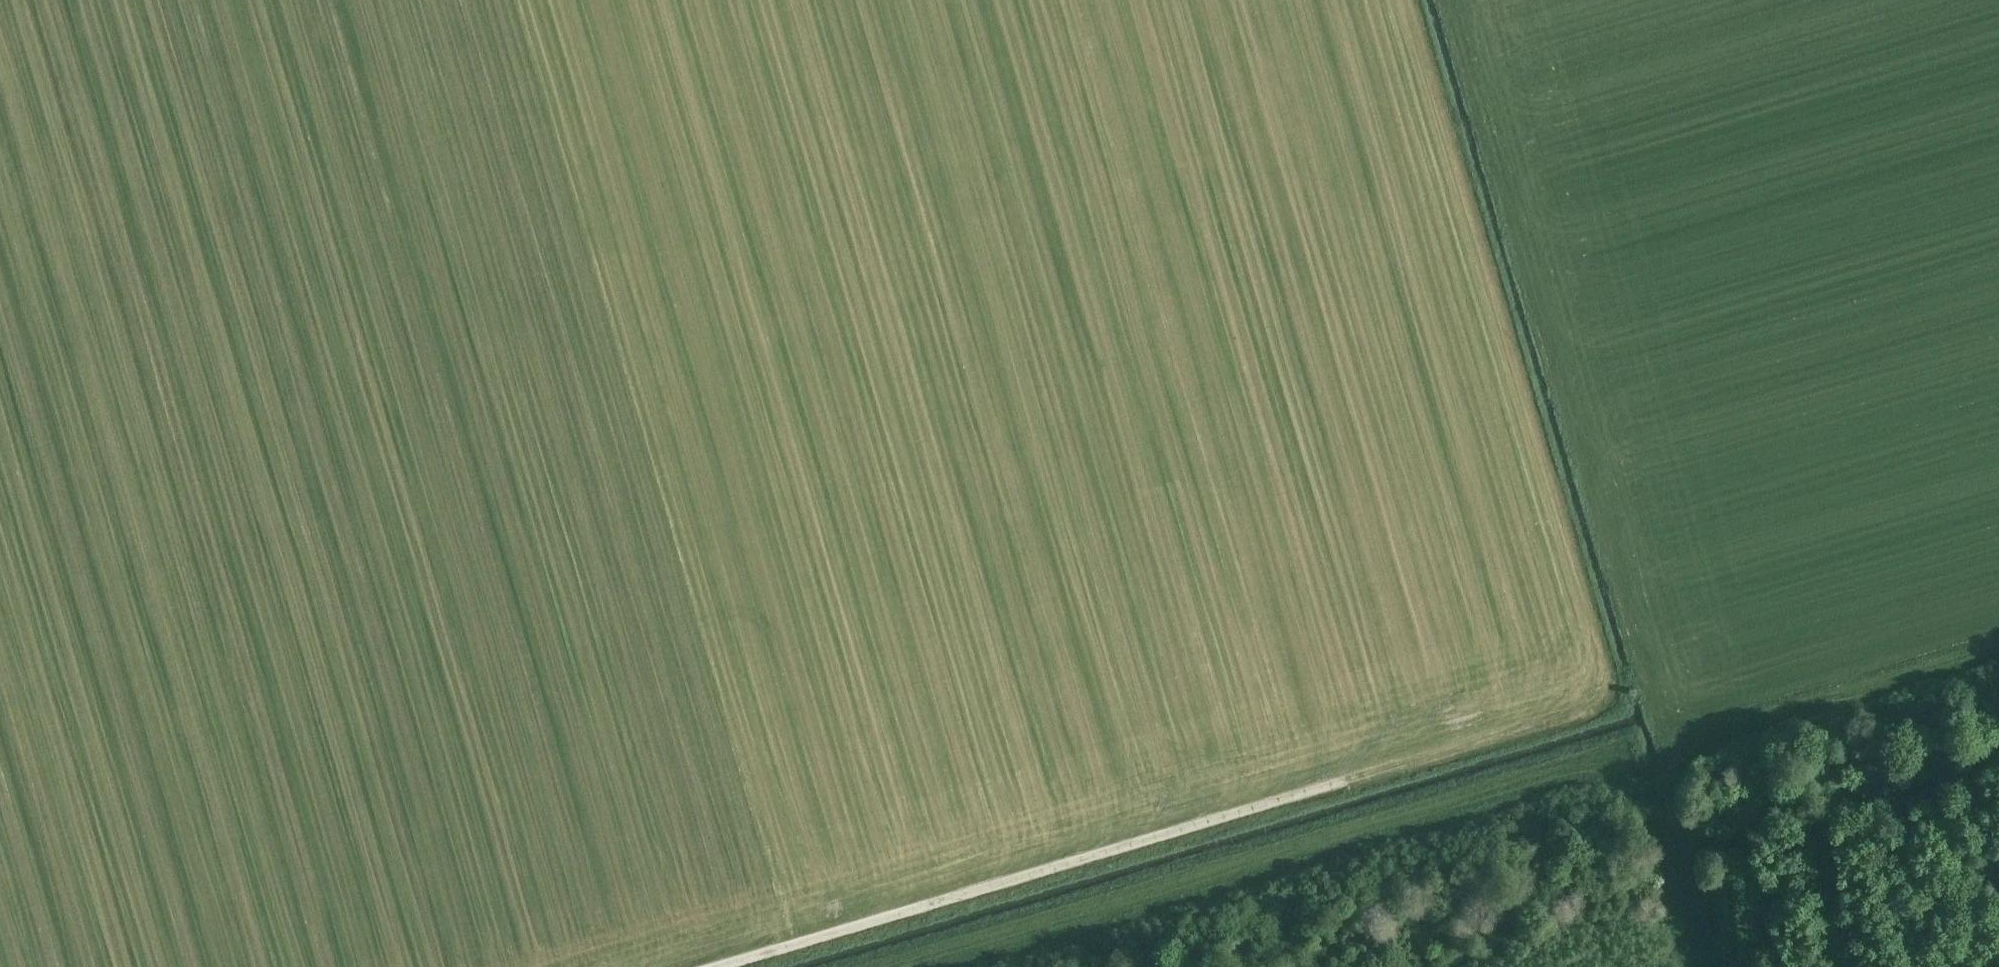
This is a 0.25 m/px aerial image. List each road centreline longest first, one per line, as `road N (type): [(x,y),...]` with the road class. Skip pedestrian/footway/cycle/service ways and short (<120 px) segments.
road 1 (track): [(1632,747),(1697,966)]

